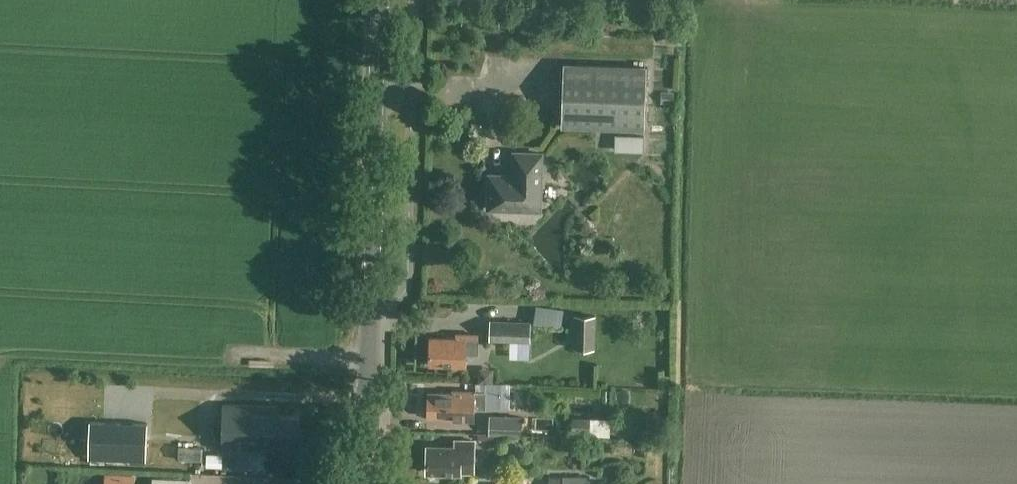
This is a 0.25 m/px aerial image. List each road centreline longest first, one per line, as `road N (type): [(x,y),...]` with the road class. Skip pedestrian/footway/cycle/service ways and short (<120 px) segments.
road 1 (tertiary): [(367,483),(378,0)]

